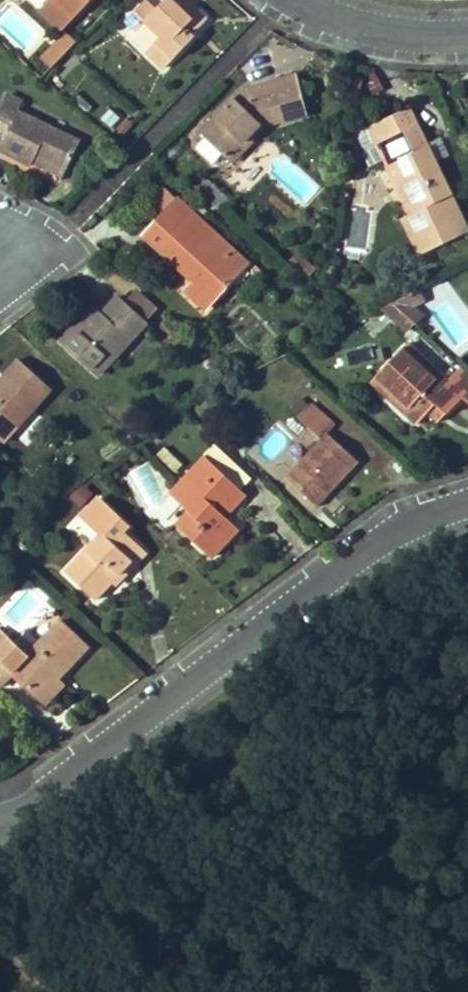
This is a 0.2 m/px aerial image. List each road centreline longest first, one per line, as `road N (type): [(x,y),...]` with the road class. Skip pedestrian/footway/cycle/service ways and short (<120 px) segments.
road 1 (residential): [(0,822),(404,515),(467,496)]
road 2 (residential): [(294,0),(438,45),(467,33)]

